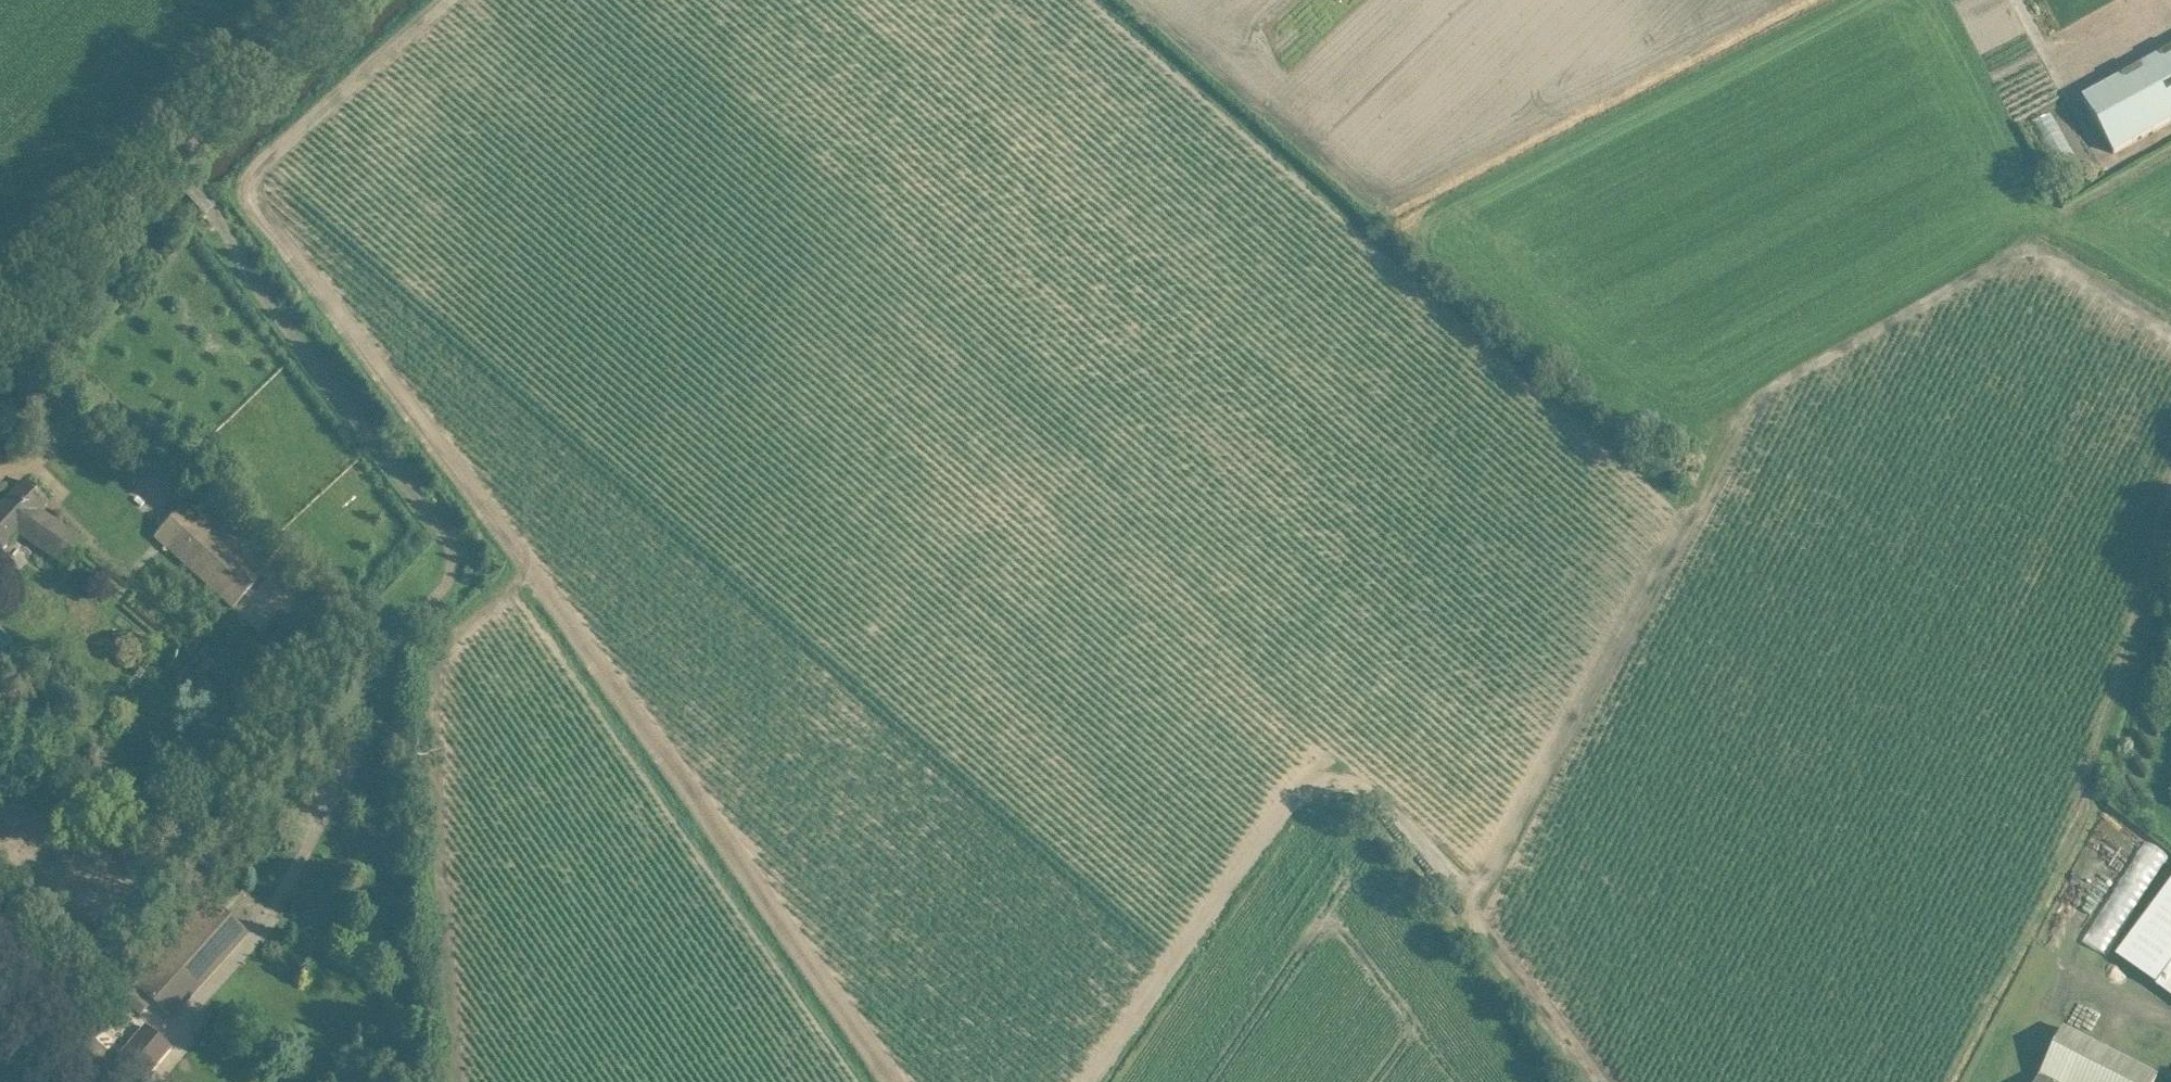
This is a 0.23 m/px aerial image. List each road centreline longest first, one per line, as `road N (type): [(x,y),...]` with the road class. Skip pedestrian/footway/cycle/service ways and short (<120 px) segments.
road 1 (unclassified): [(0,373),(382,0)]

